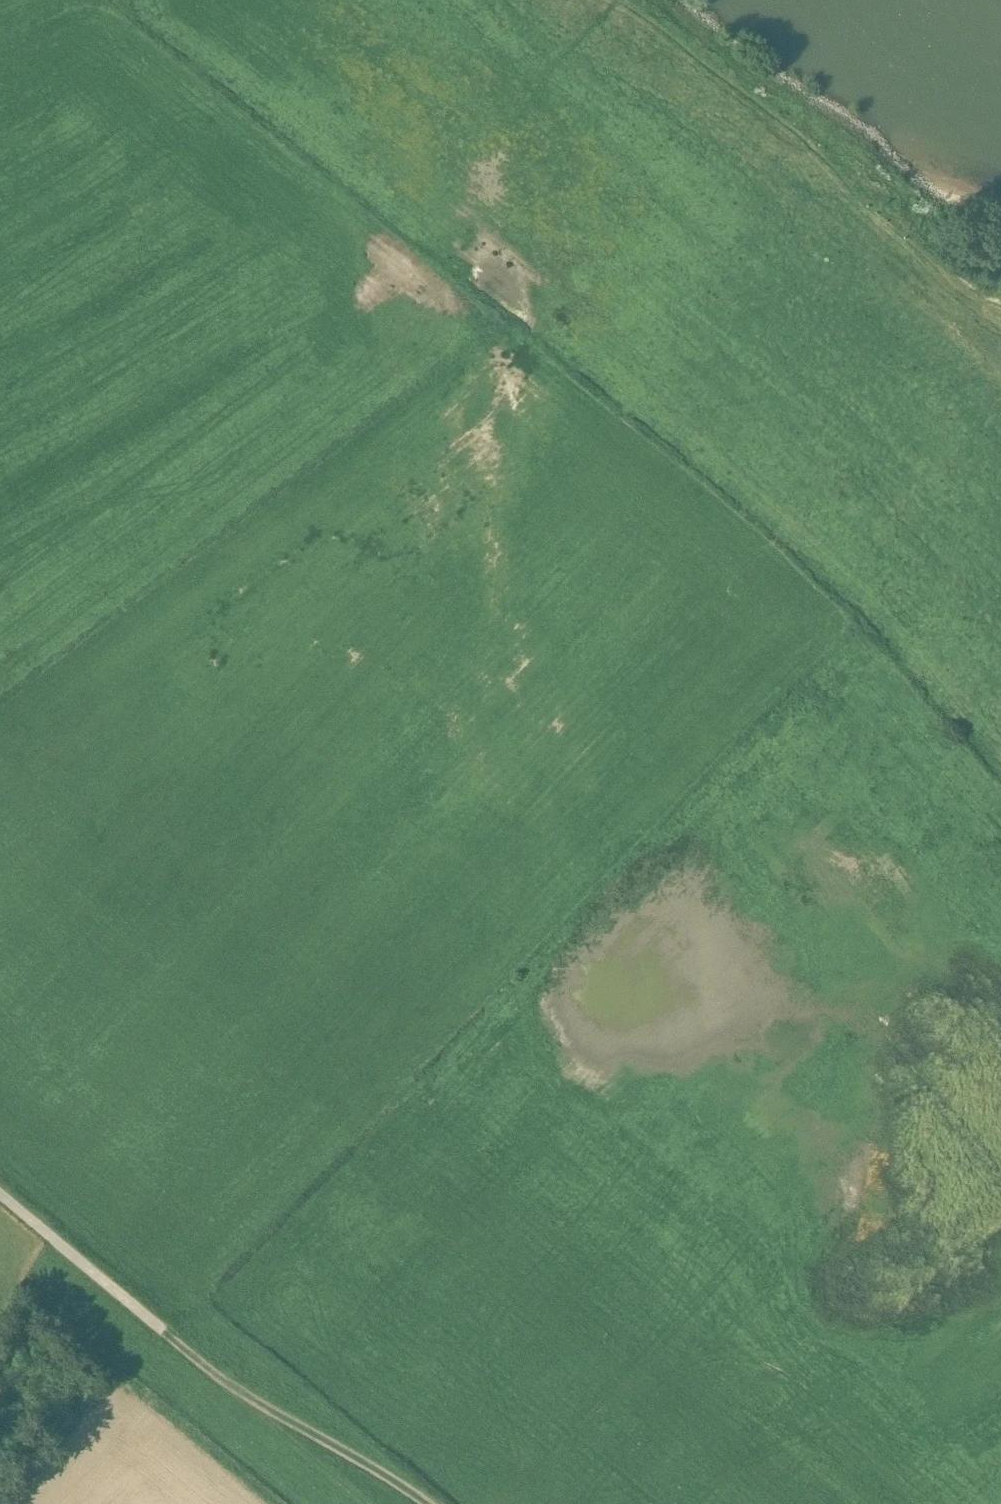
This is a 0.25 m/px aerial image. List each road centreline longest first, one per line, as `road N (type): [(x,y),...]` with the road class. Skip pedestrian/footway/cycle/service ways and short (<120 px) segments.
road 1 (track): [(0,1198),(201,1369)]

